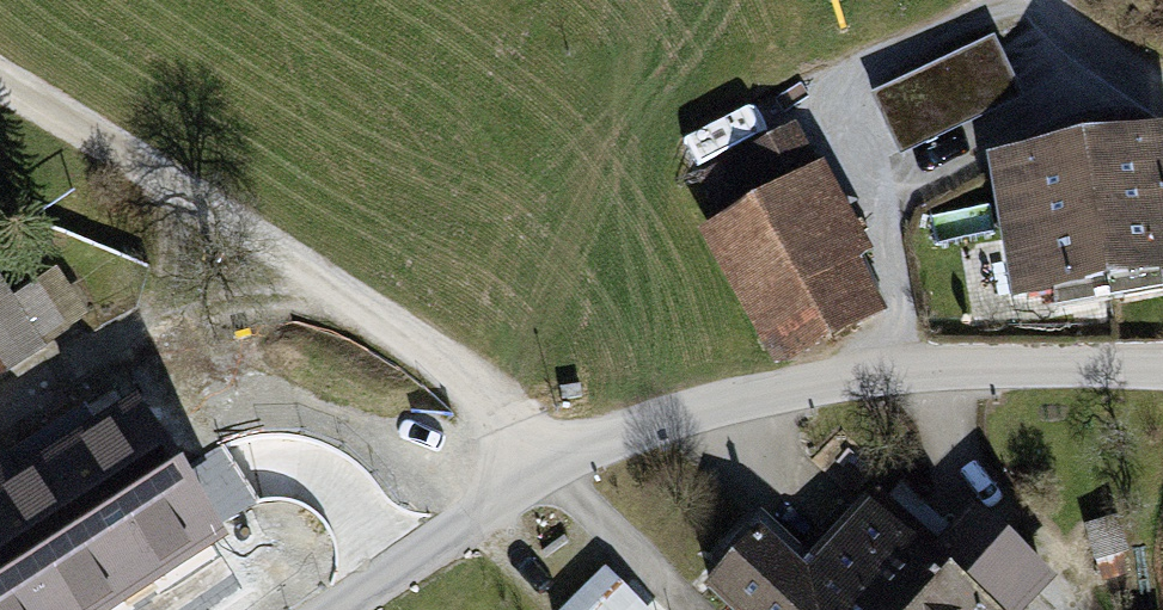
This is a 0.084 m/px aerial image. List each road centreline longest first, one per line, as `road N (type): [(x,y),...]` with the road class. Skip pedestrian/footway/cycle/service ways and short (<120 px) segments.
road 1 (unclassified): [(0,80),(433,352),(550,467)]
road 2 (unclassified): [(550,467),(704,405),(825,382),(986,366),(1162,368)]
road 3 (unclassified): [(333,609),(550,467)]
road 4 (track): [(136,340),(245,302),(350,300)]
road 5 (track): [(136,340),(171,267),(168,186)]
road 6 (track): [(0,425),(136,340)]
road 7 (track): [(1050,0),(1099,49),(1162,90)]

